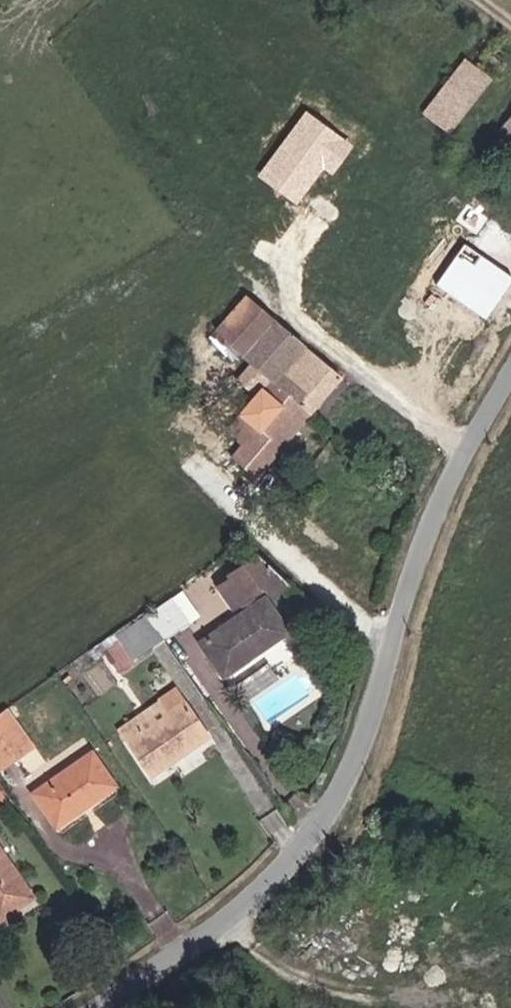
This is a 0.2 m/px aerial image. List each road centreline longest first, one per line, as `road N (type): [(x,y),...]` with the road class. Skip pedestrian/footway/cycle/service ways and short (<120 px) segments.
road 1 (residential): [(510,374),(473,436),(332,805),(215,926),(101,1007)]

